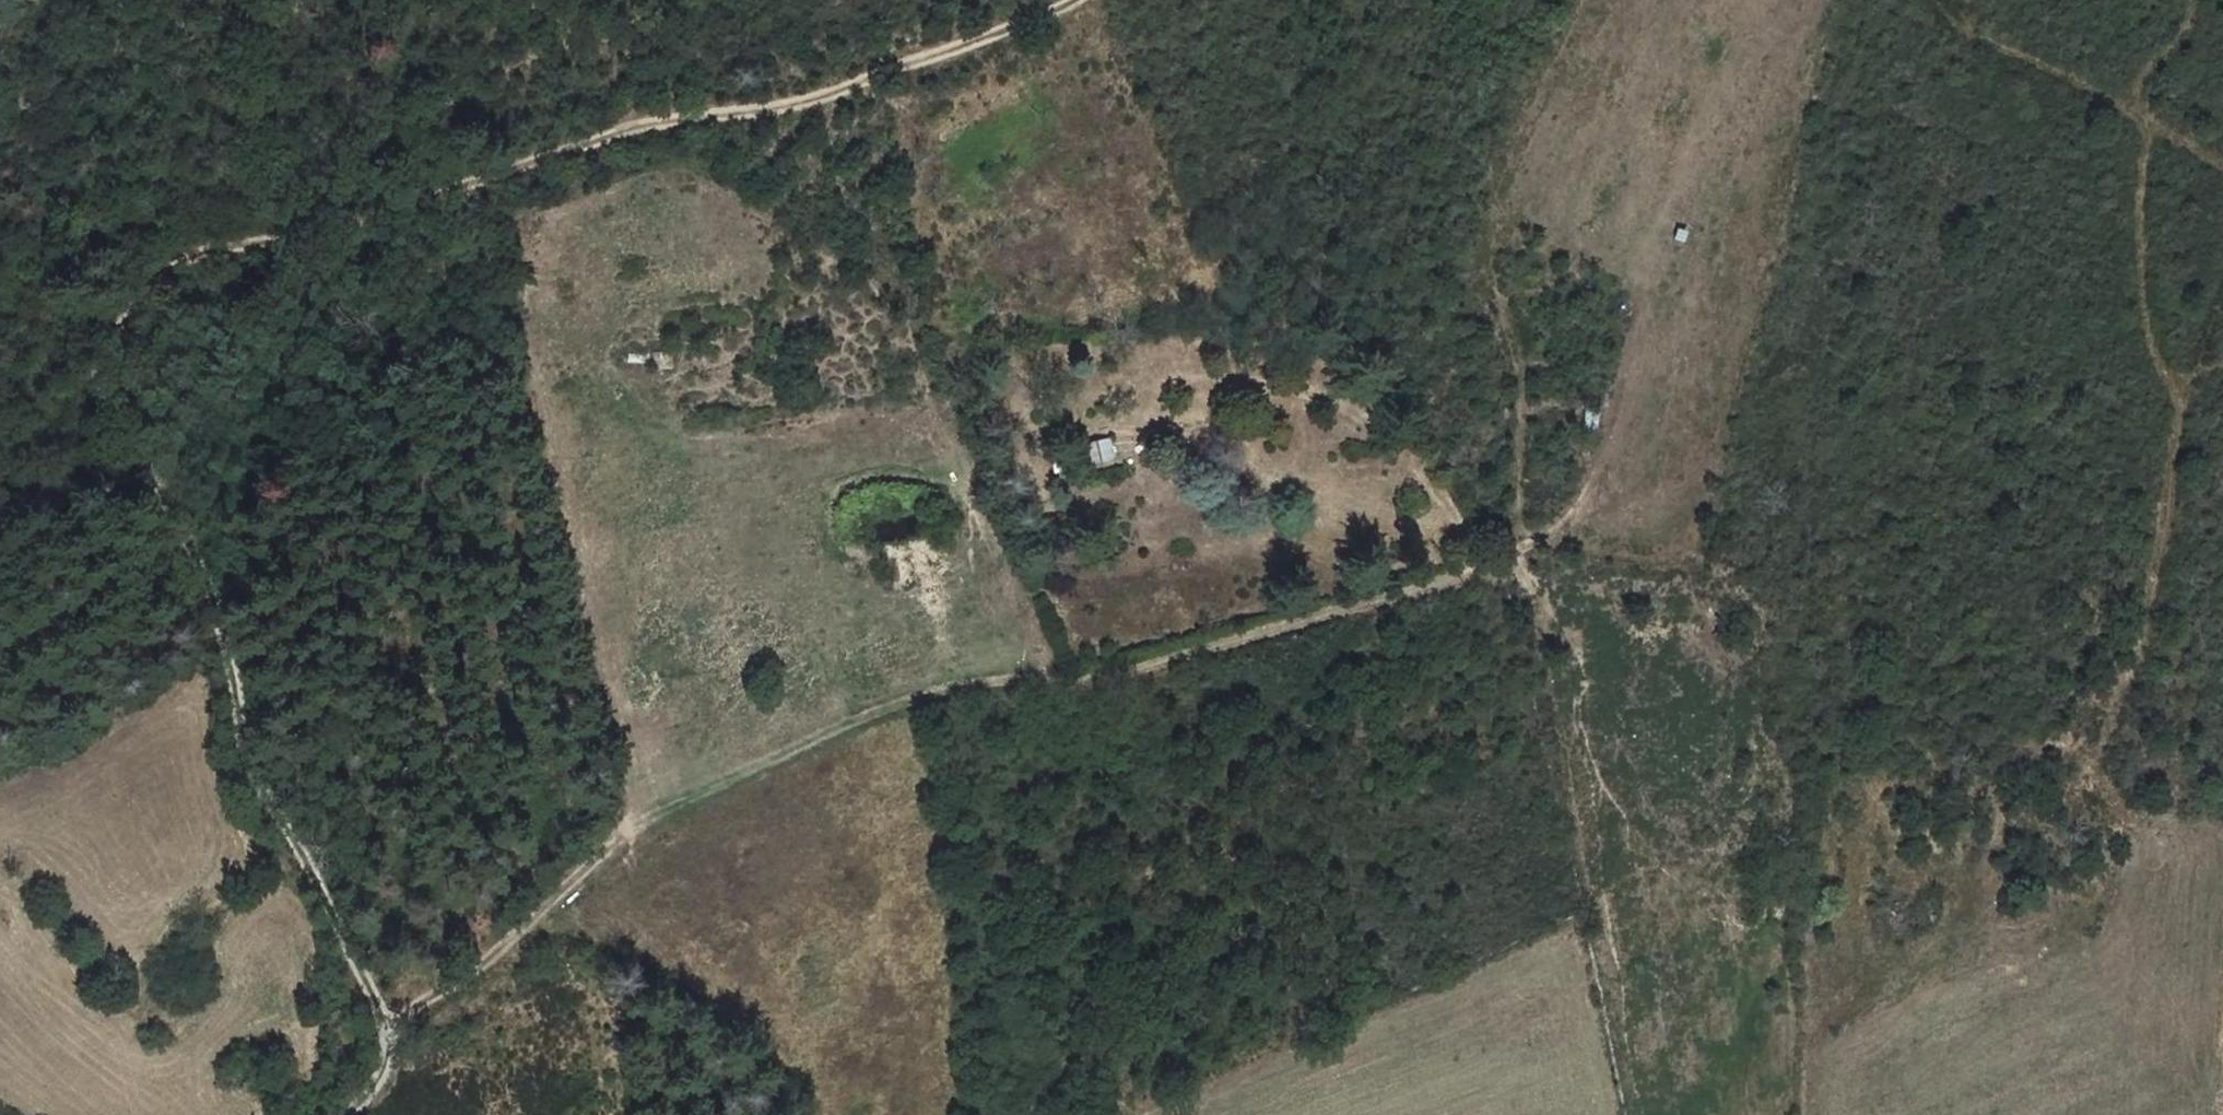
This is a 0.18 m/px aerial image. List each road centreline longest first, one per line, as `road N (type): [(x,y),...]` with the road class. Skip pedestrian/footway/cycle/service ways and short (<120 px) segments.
road 1 (track): [(1587,0),(1508,186),(1502,219),(1639,288),(1616,407),(1589,486),(1560,519),(1497,560),(1094,680),(945,688),(869,714),(632,824),(479,967),(387,1031)]
road 2 (track): [(387,1031),(332,905),(241,746),(213,592),(101,387),(100,355),(169,270),(195,256),(329,232),(642,126),(818,98),(1075,0)]

